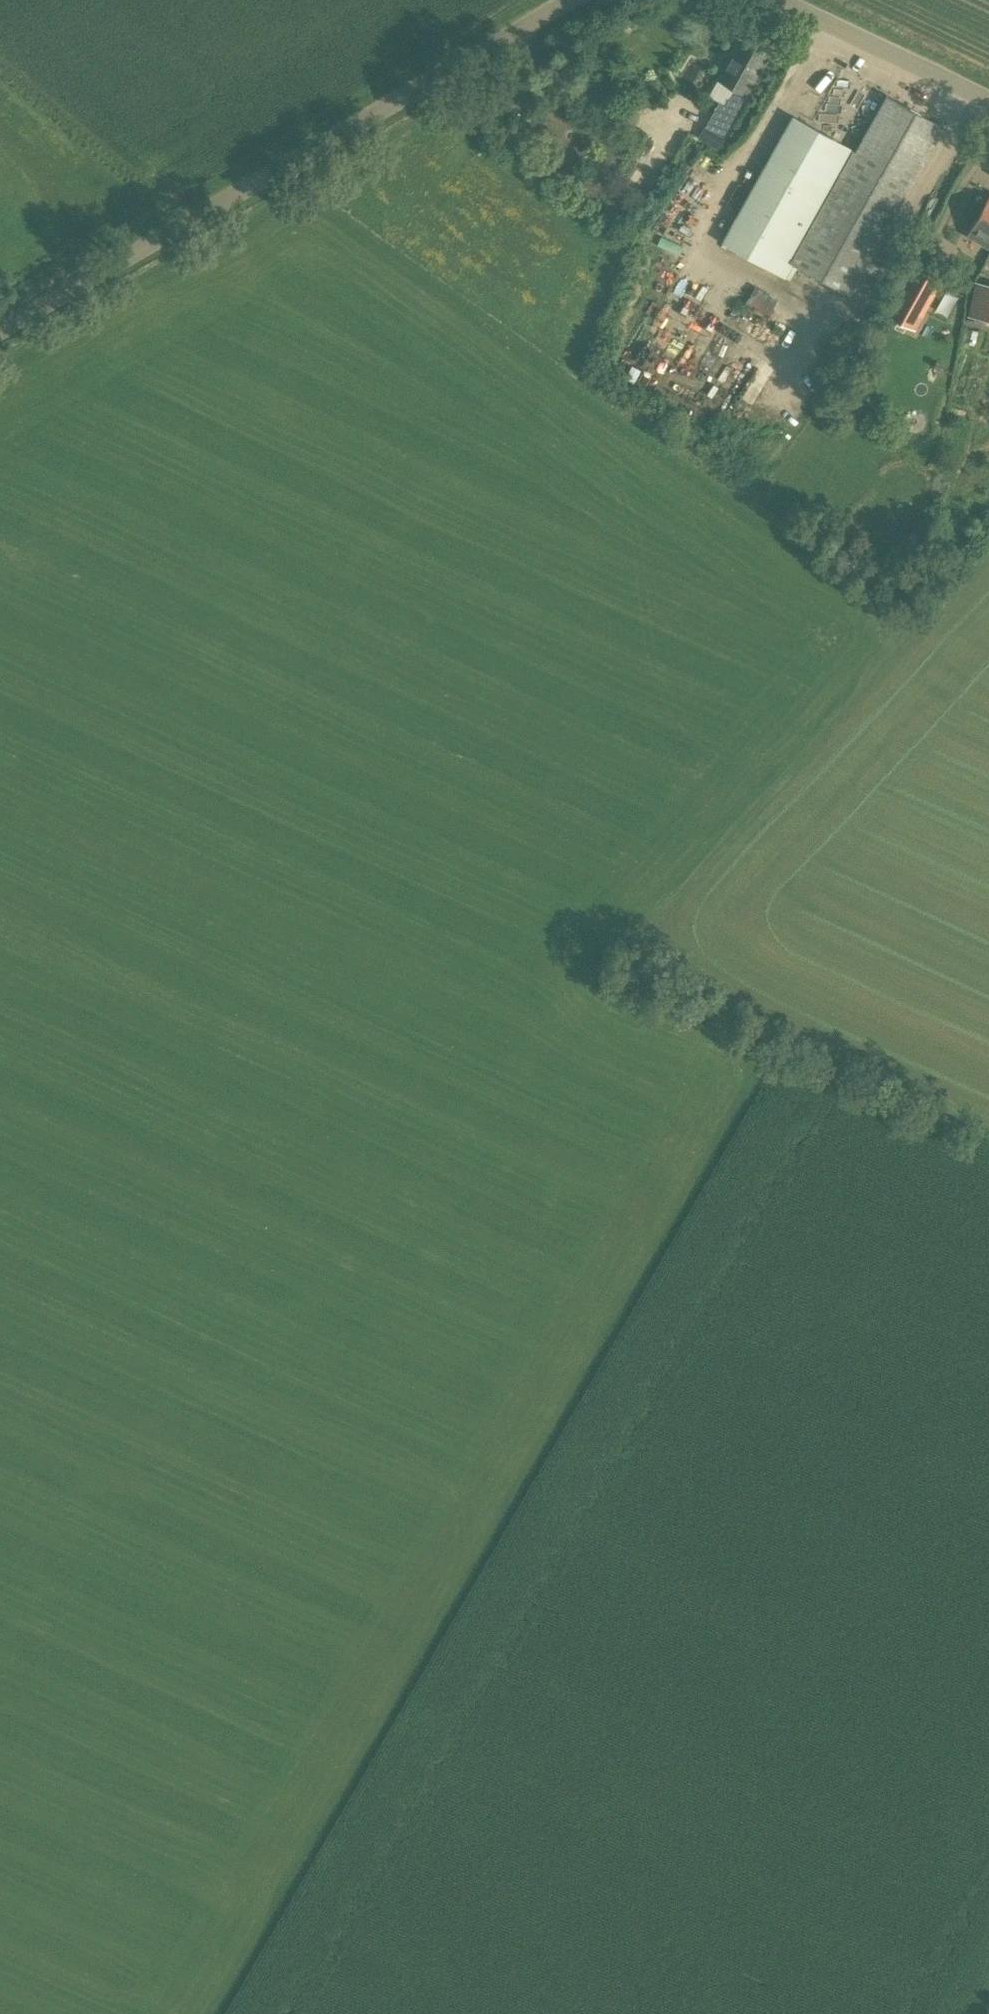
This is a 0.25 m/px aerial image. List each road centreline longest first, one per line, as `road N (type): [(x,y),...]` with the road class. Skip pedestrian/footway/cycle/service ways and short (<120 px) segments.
road 1 (unclassified): [(0,329),(570,0)]
road 2 (unclassified): [(988,100),(780,0)]

